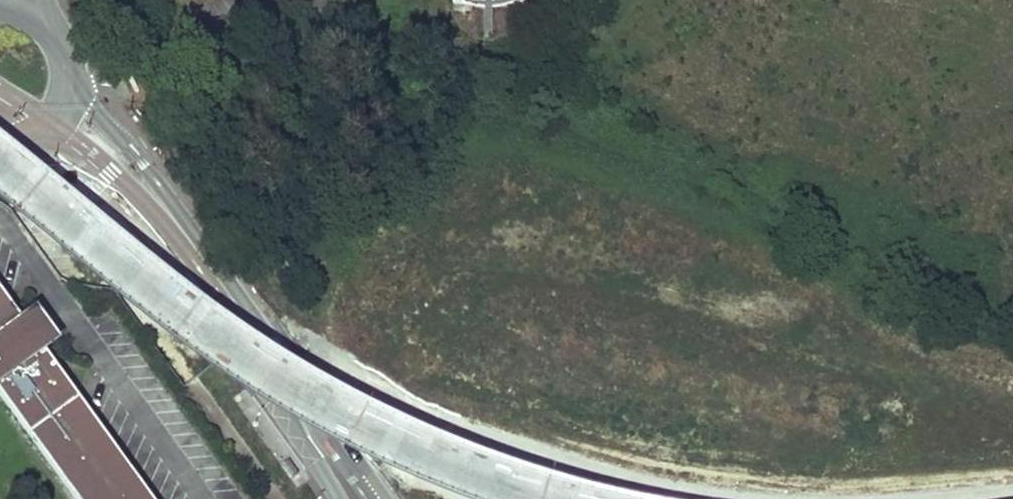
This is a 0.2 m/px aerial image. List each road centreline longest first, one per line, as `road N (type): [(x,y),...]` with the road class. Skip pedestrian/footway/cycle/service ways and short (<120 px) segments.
road 1 (unclassified): [(381,498),(133,151),(84,98)]
road 2 (unclassified): [(0,150),(166,273),(338,498)]
road 3 (residential): [(283,0),(84,98)]

